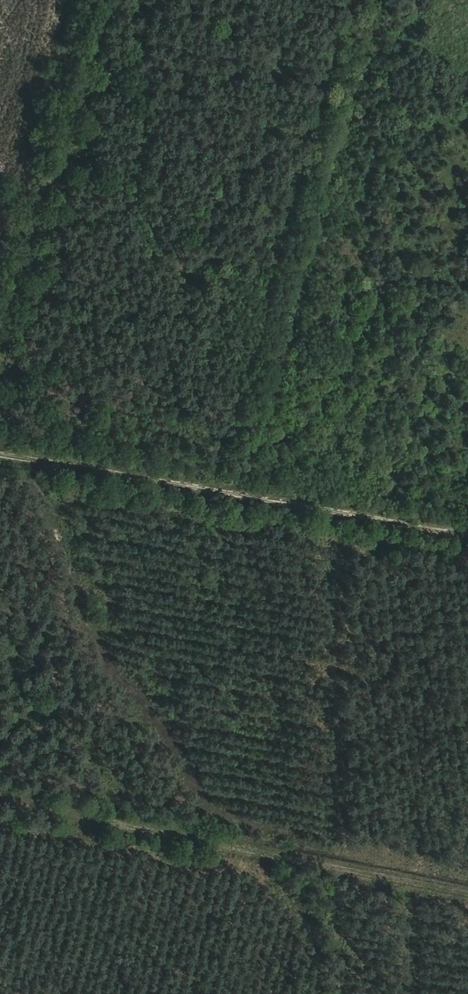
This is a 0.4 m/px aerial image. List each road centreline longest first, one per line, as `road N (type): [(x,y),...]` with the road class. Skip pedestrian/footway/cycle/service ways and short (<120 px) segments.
road 1 (track): [(467,900),(0,810)]
road 2 (track): [(467,534),(0,451)]
road 3 (track): [(0,378),(121,0)]

